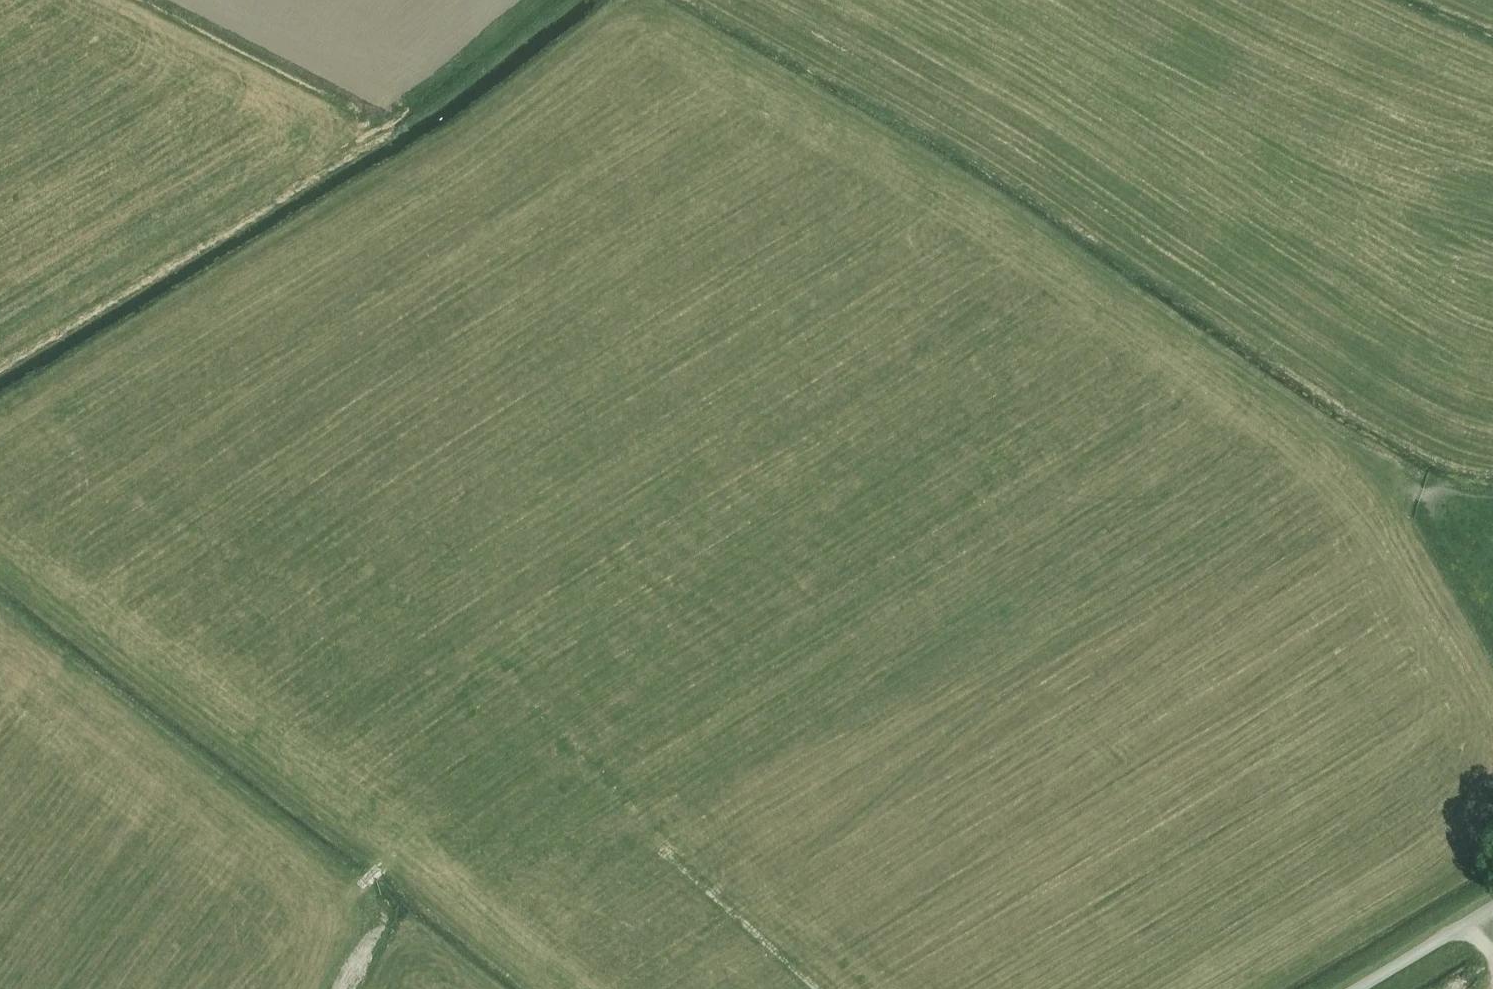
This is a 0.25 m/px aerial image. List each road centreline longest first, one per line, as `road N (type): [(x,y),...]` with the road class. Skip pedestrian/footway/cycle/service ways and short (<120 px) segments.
road 1 (unclassified): [(1378,988),(1492,912)]

